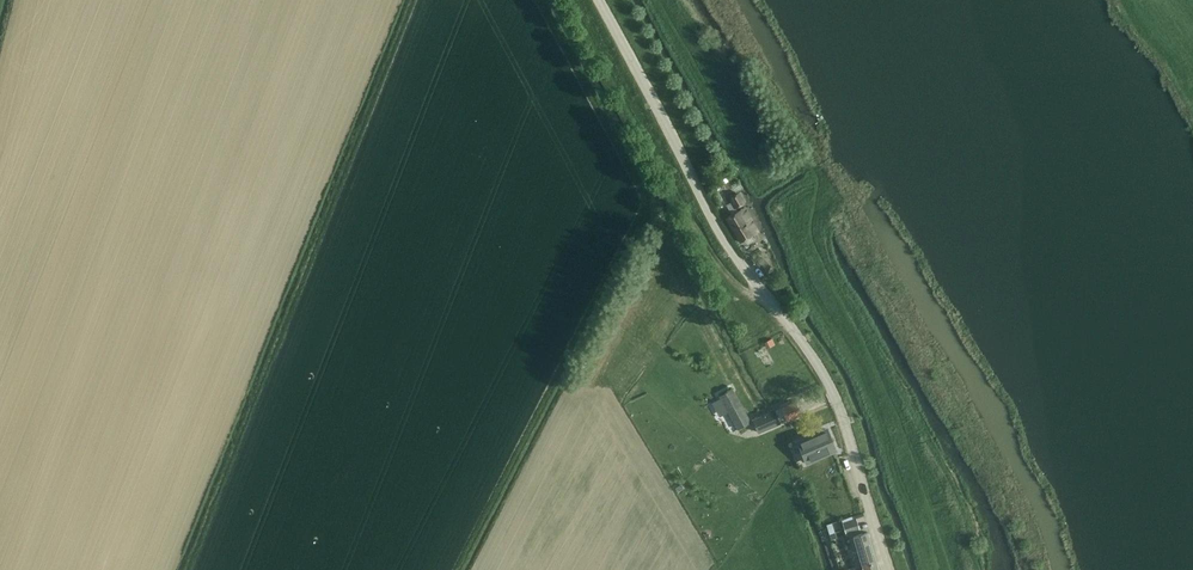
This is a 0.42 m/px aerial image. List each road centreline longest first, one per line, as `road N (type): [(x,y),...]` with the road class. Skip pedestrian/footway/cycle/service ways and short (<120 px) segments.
road 1 (unclassified): [(889,569),(827,381),(721,233),(602,0)]
road 2 (track): [(771,304),(742,293),(686,224),(663,232),(586,386)]

